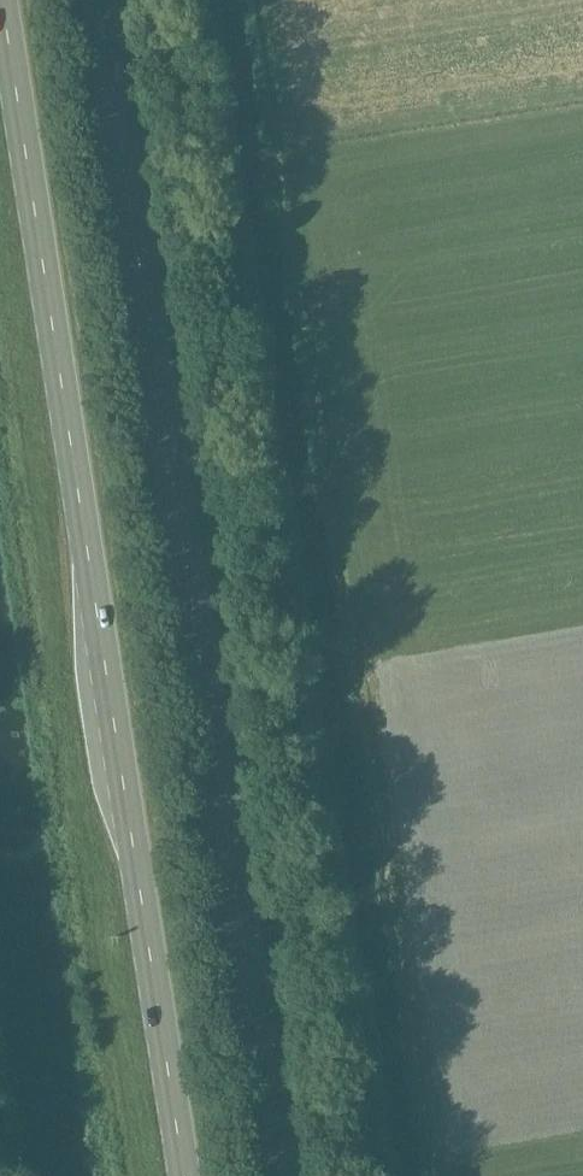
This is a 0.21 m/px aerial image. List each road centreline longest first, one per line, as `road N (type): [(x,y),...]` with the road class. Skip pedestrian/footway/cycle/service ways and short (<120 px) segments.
road 1 (primary): [(281,1175),(98,0)]
road 2 (primary): [(4,0),(186,1175)]

